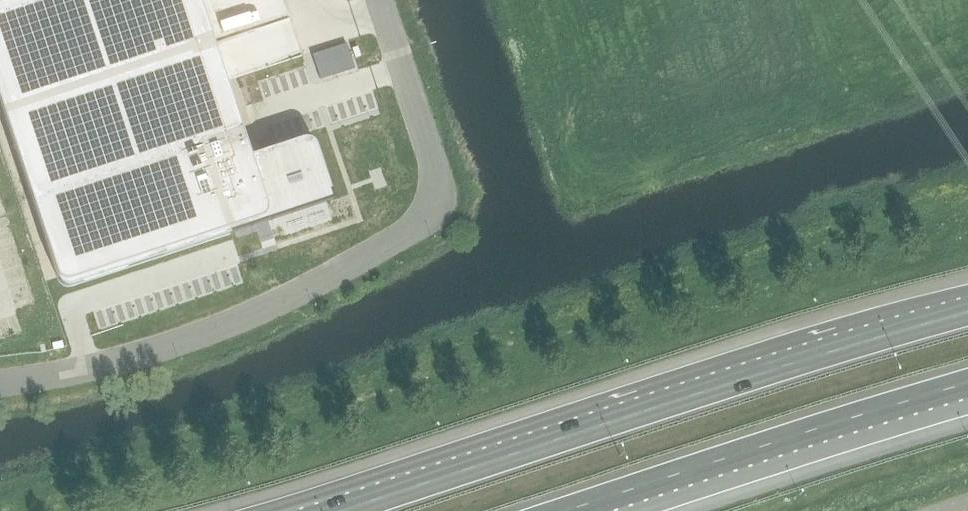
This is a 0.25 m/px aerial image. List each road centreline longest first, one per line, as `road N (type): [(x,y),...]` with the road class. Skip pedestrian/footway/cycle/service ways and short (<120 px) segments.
road 1 (unclassified): [(374,0),(438,197),(411,231),(201,338),(51,381),(0,385)]
road 2 (motorway): [(967,312),(341,510)]
road 3 (motorway): [(566,510),(967,382)]

